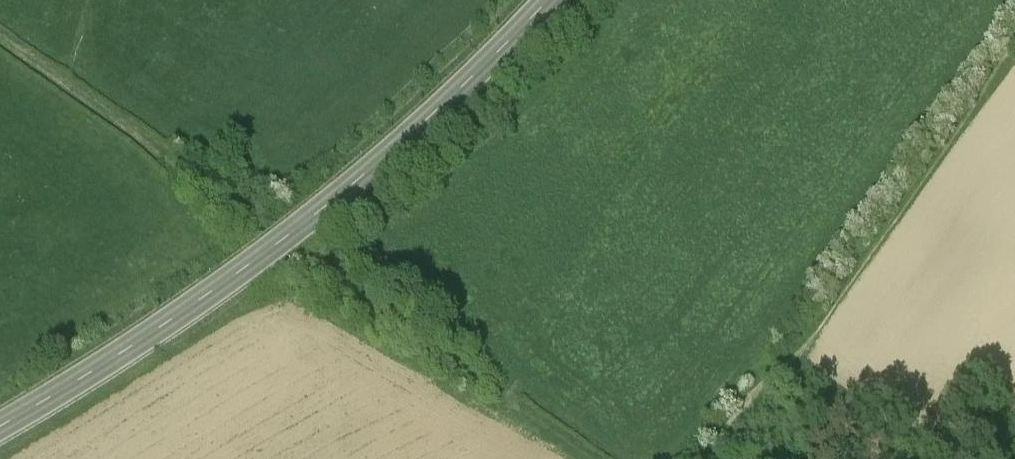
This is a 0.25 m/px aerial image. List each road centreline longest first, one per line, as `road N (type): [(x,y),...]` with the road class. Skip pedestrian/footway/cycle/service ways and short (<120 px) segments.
road 1 (secondary): [(547,0),(481,72),(222,283),(0,426)]
road 2 (track): [(700,458),(796,364),(1014,54)]
road 3 (track): [(279,236),(0,40)]

